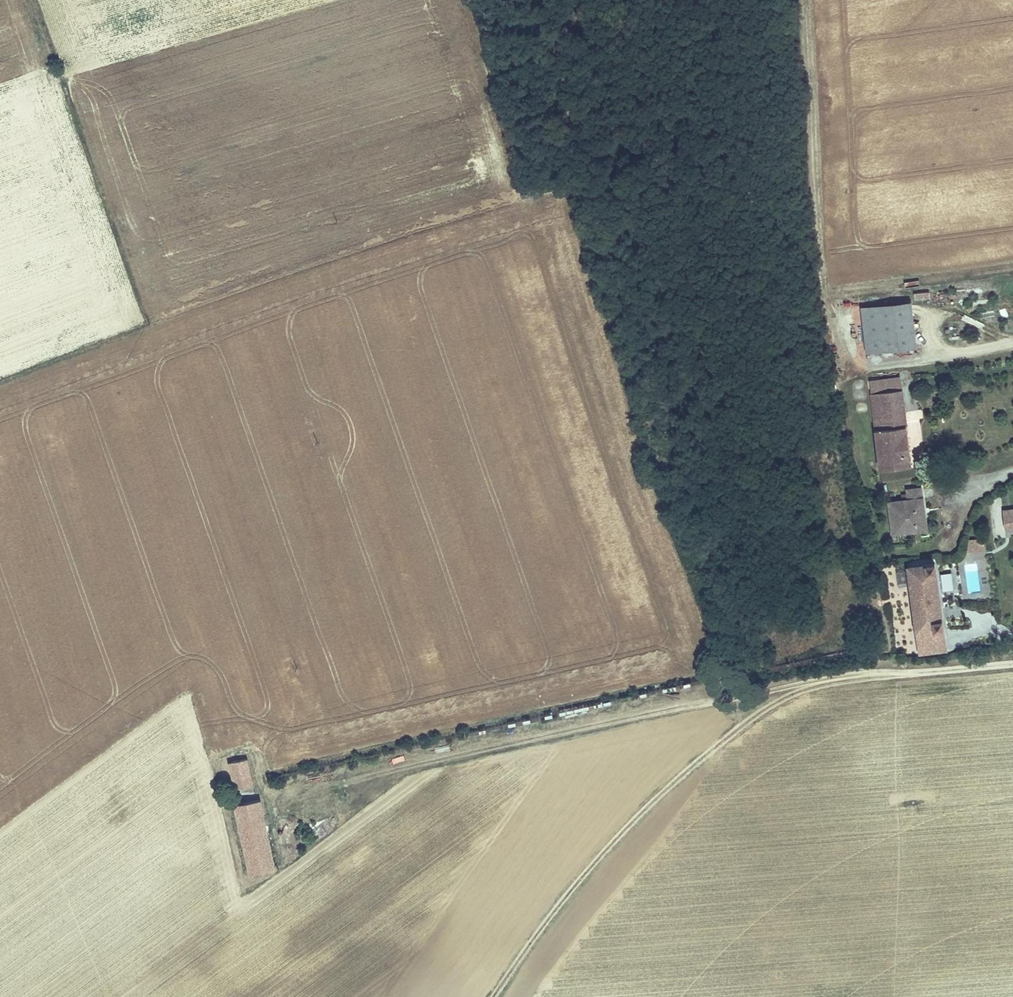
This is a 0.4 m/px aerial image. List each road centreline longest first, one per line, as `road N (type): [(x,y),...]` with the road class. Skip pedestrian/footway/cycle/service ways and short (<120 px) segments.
road 1 (track): [(494,996),(585,873),(643,811),(814,680)]
road 2 (track): [(1012,343),(868,365)]

